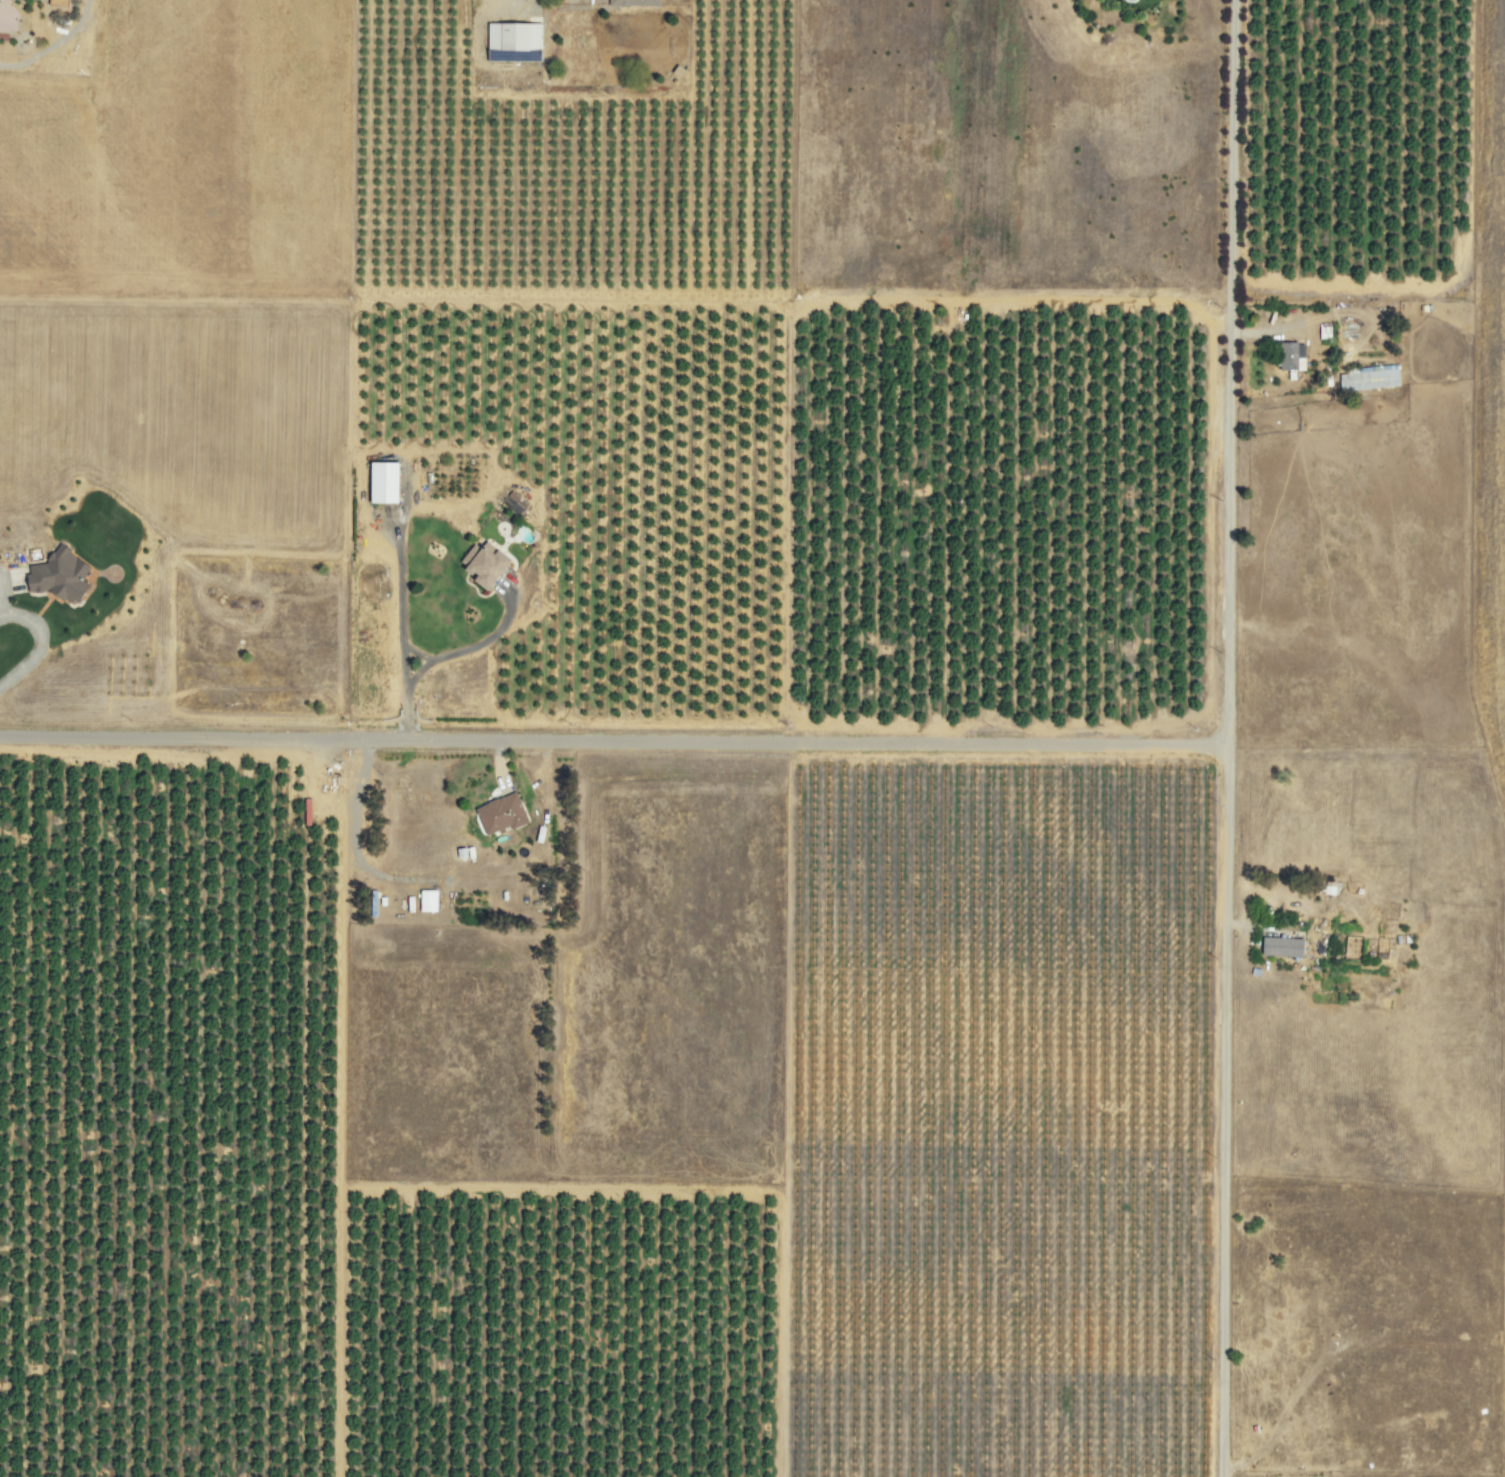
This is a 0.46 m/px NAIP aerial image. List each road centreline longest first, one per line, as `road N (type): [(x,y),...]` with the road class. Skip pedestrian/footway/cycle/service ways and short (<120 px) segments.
road 1 (residential): [(1225,749),(0,735)]
road 2 (residential): [(1225,749),(1231,0)]
road 3 (residential): [(1214,1476),(1208,1209),(1225,749)]

